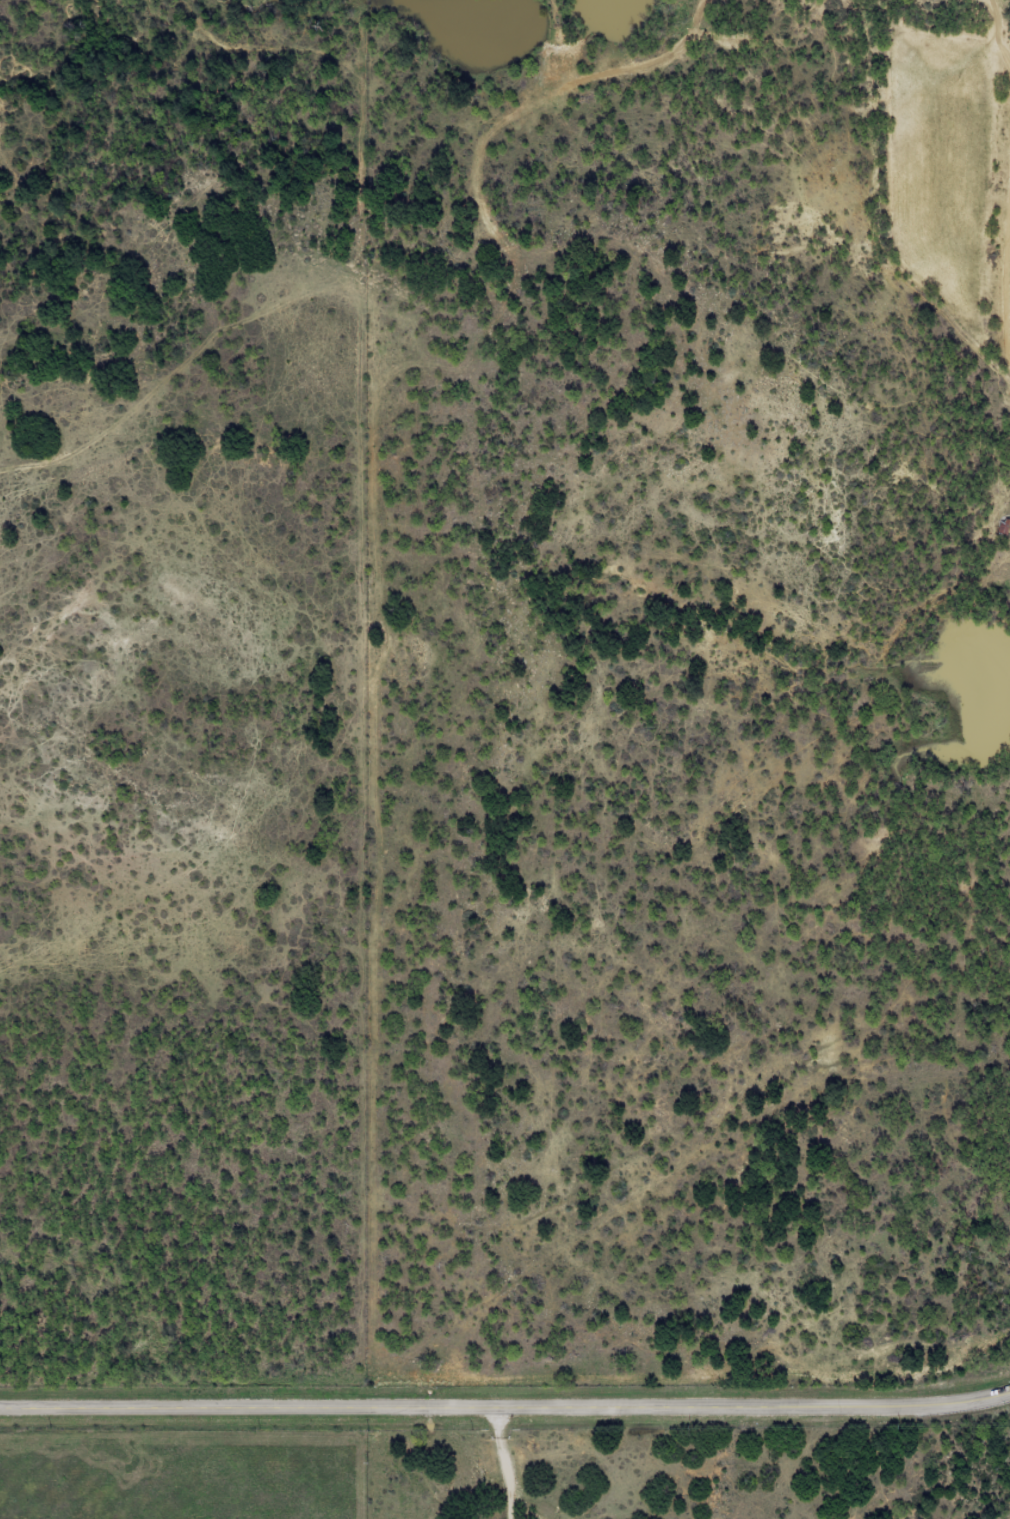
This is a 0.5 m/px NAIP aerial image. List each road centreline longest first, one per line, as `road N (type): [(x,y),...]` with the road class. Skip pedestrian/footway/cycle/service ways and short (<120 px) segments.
road 1 (tertiary): [(0,1406),(916,1406),(1009,1391)]

